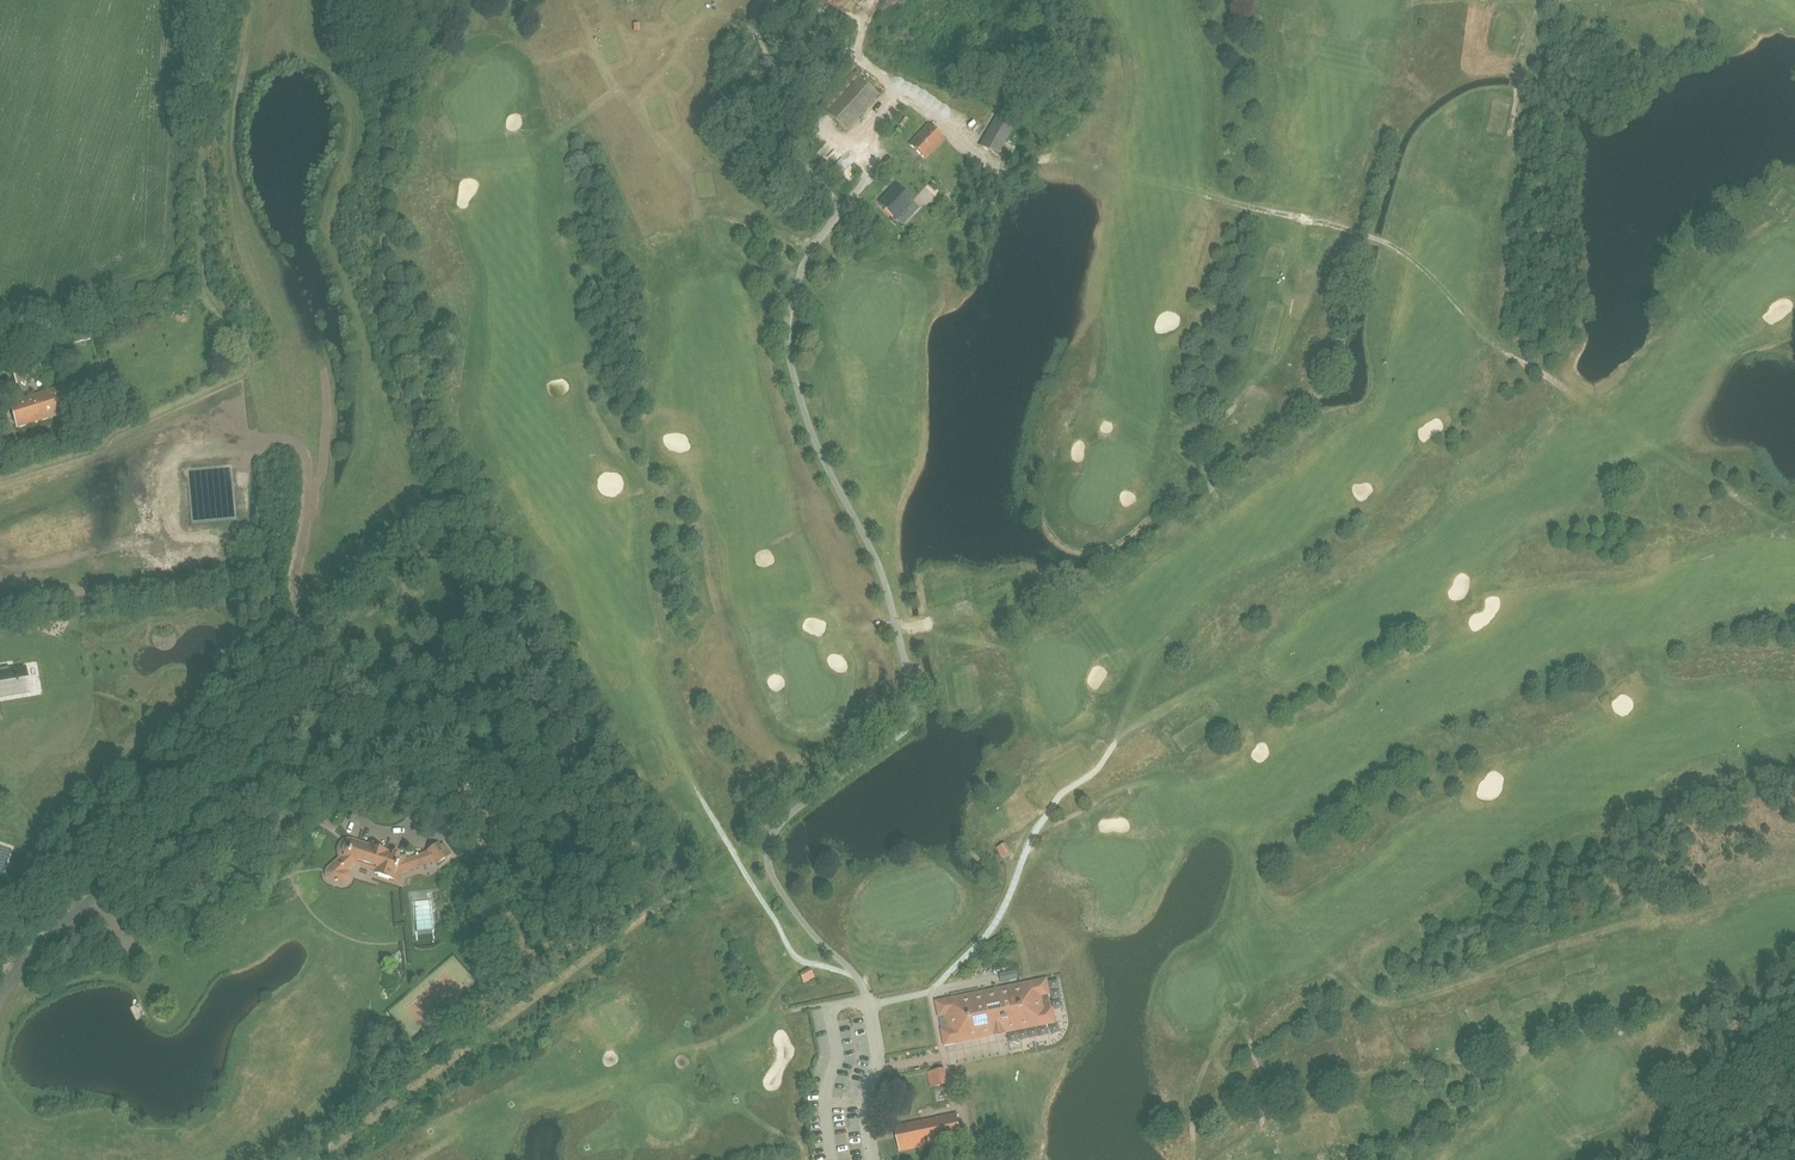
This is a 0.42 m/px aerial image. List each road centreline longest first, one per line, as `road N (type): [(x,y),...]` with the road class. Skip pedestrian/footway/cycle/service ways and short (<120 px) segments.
road 1 (track): [(0,467),(241,375),(246,359),(196,271),(203,0)]

